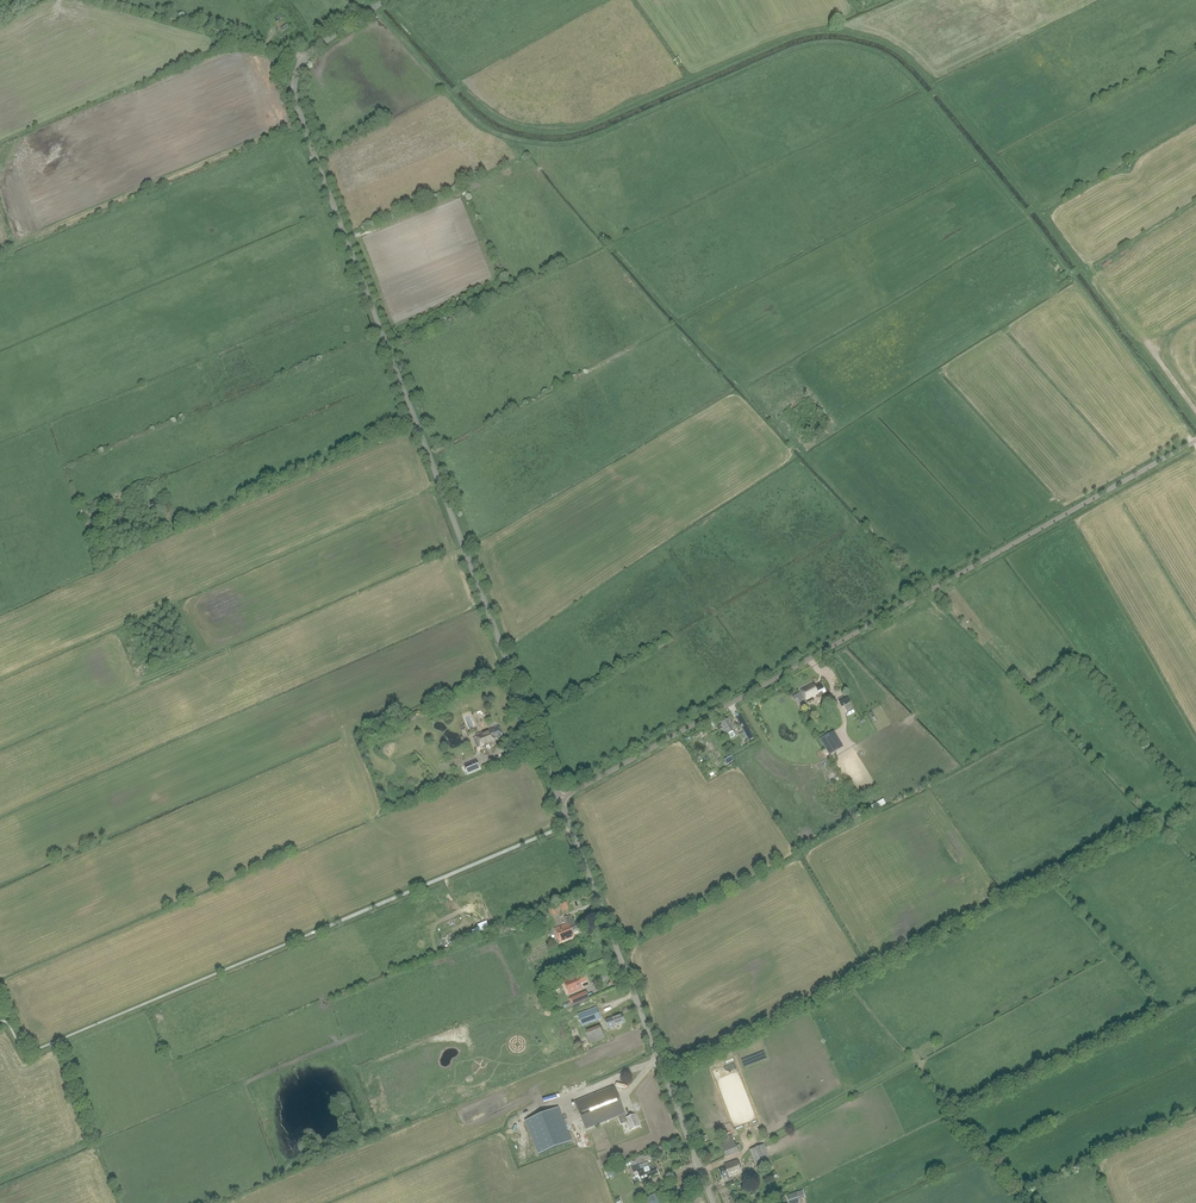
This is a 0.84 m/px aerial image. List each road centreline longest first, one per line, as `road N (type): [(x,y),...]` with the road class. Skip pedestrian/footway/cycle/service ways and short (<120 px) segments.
road 1 (unclassified): [(560,799),(294,94),(305,56),(385,0)]
road 2 (unclassified): [(560,799),(1195,441)]
road 3 (track): [(937,91),(886,43),(824,29),(574,128),(544,131),(513,126),(486,109),(383,1)]
road 4 (unclassified): [(714,1202),(560,799)]
road 5 (track): [(1072,274),(1084,268),(1035,207),(937,91),(928,97)]
road 6 (track): [(305,56),(109,0)]
road 7 (track): [(1084,268),(1195,414)]

